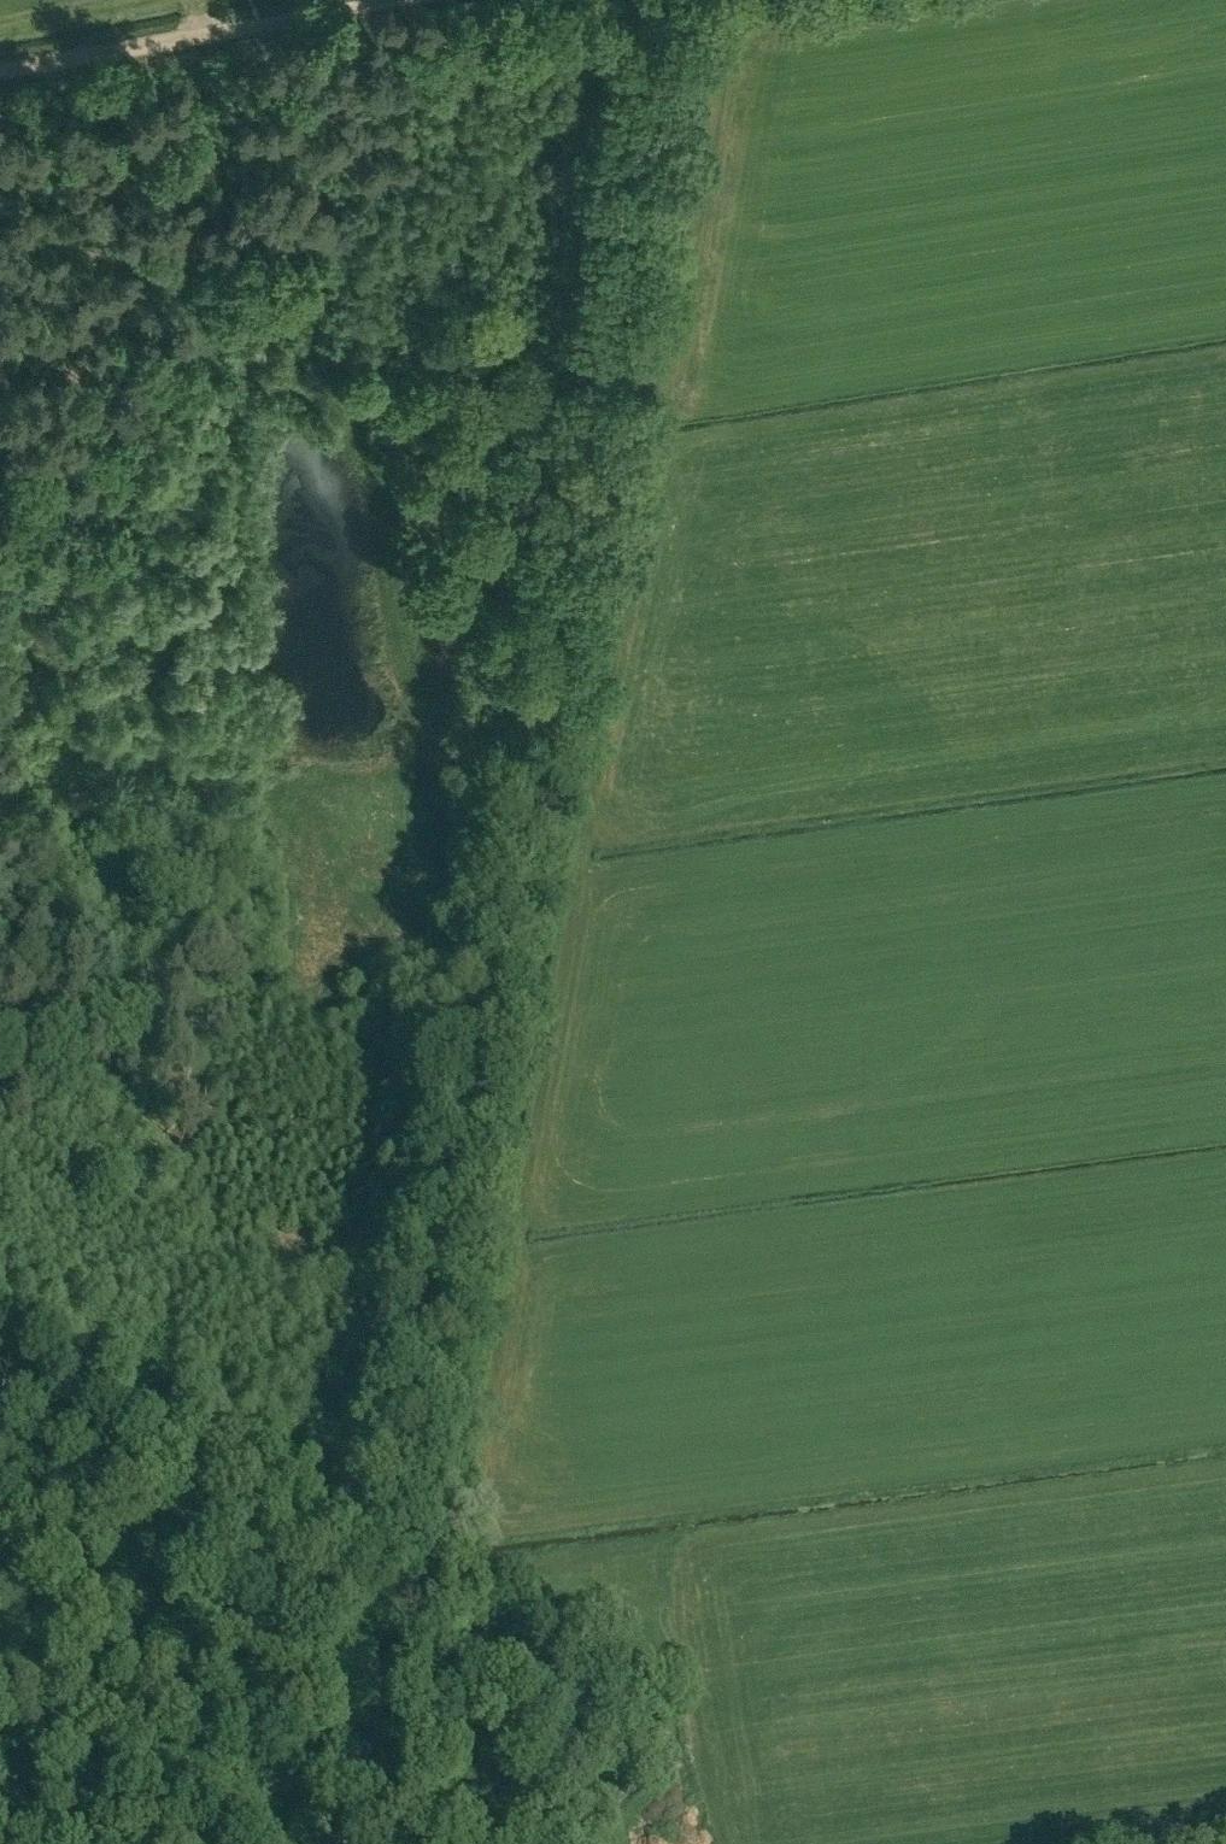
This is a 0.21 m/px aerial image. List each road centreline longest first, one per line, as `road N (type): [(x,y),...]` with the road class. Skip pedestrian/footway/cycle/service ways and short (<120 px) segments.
road 1 (track): [(389,0),(0,66)]

